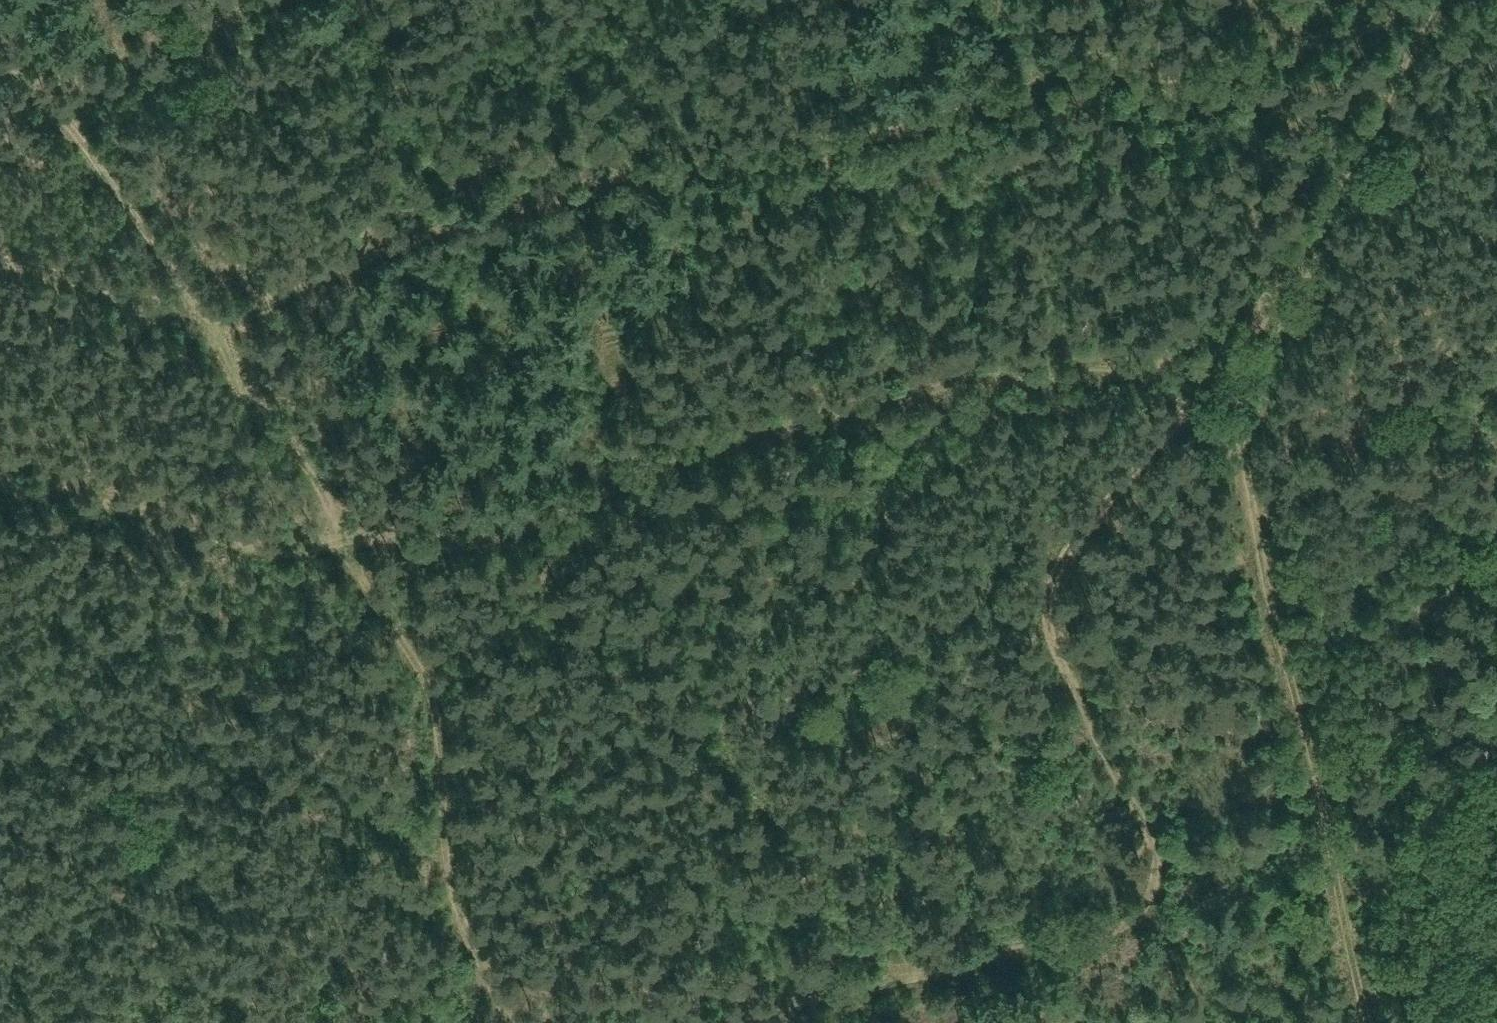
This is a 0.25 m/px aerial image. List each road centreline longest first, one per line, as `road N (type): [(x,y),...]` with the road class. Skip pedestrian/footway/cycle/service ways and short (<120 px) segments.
road 1 (track): [(0,506),(103,514),(264,561),(352,570),(499,558),(622,492),(899,394),(1152,369),(1212,373),(1358,1022)]
road 2 (track): [(1446,0),(1271,302),(1045,591),(1052,642),(1130,823),(1141,894),(701,1022)]
road 3 (track): [(0,273),(212,337),(425,228),(512,215),(610,176),(696,166),(1026,86),(1186,81),(1422,0)]
road 4 (track): [(0,55),(111,192),(306,471),(419,688),(440,783),(449,900),(509,1022)]

